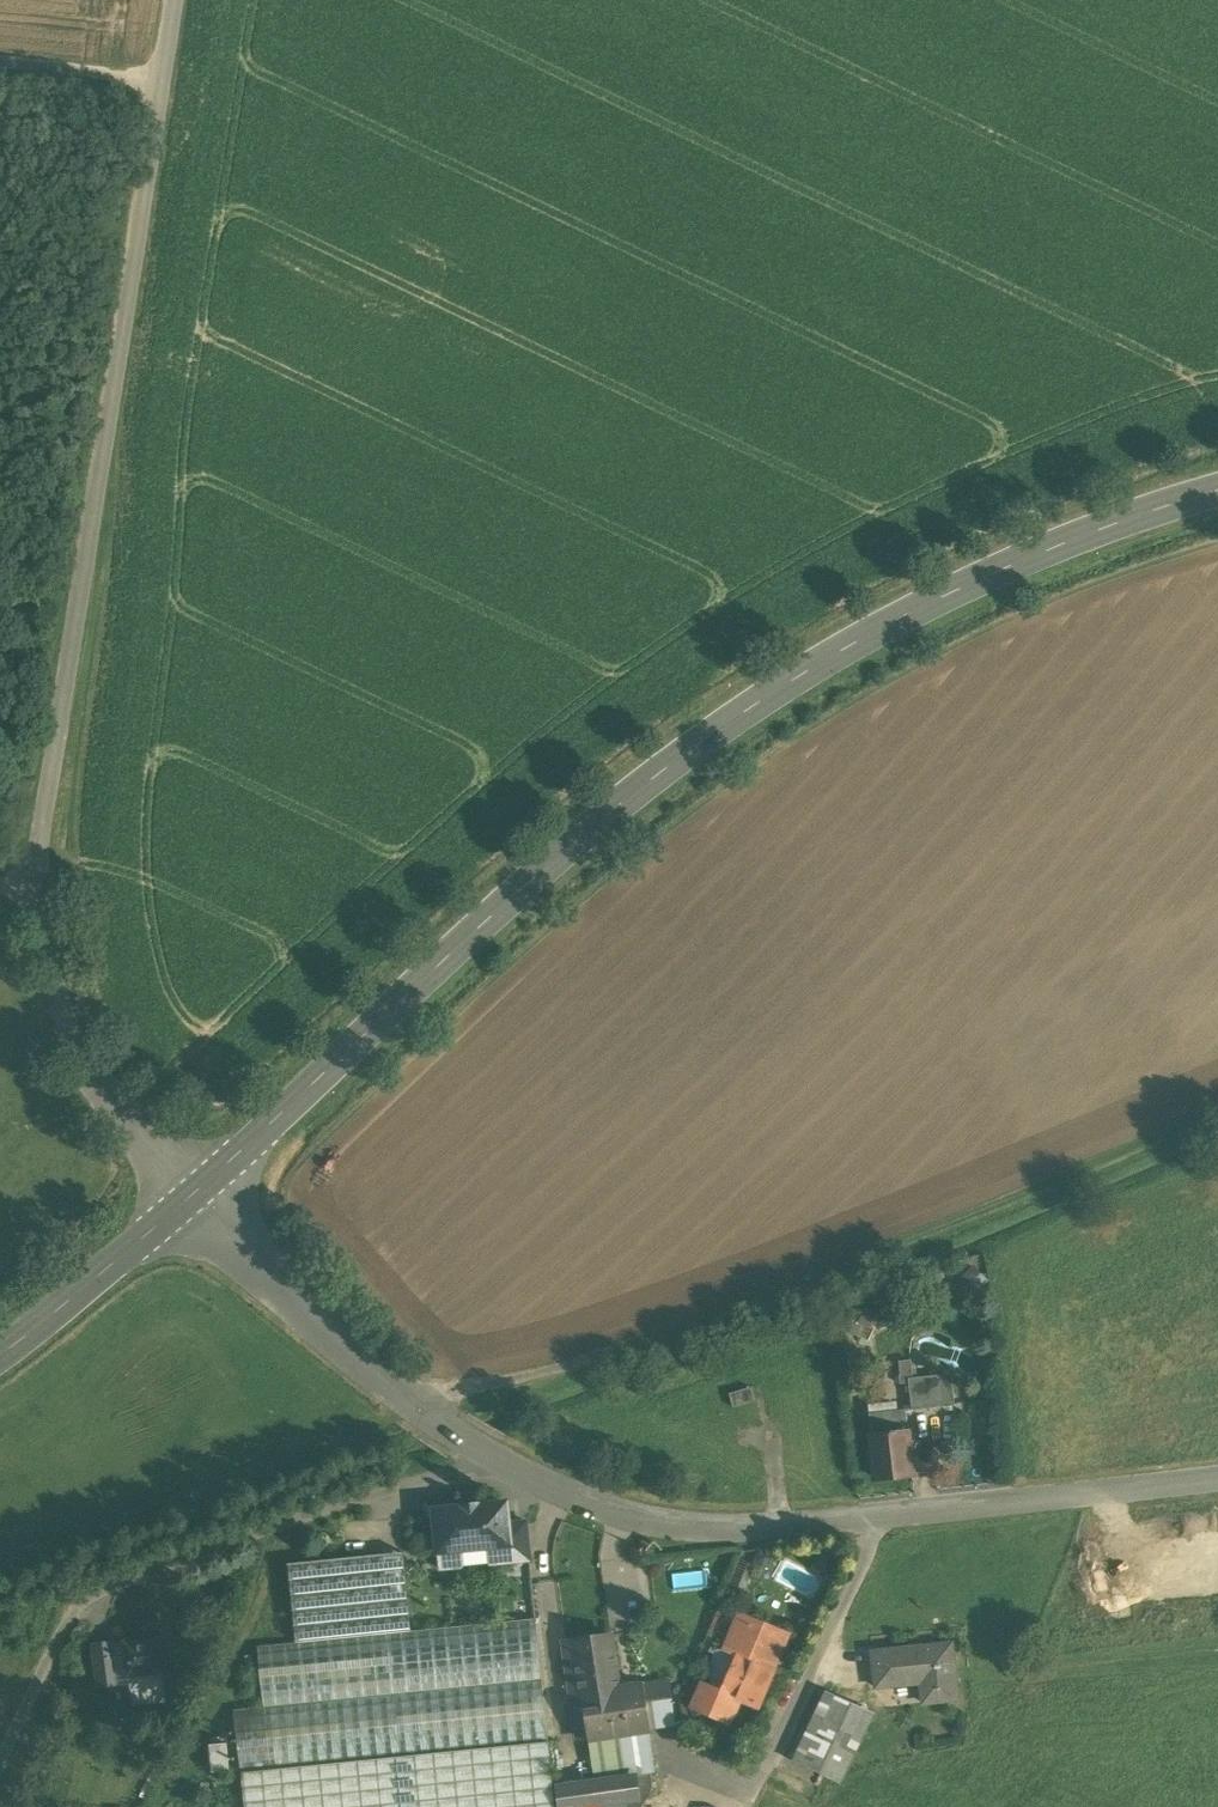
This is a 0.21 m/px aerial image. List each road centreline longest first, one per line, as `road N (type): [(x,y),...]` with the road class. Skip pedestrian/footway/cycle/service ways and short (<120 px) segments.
road 1 (tertiary): [(190,1198),(566,852),(743,715),(951,596),(1217,495)]
road 2 (track): [(181,90),(31,884),(78,1076),(190,1198)]
road 3 (unclassified): [(190,1198),(238,1251),(478,1457),(623,1520),(796,1531),(1217,1479)]
road 4 (tertiary): [(0,1361),(190,1198)]
road 5 (track): [(403,1396),(500,1384),(625,1345)]
road 6 (track): [(0,71),(181,90)]
road 7 (track): [(74,1615),(0,1771)]

